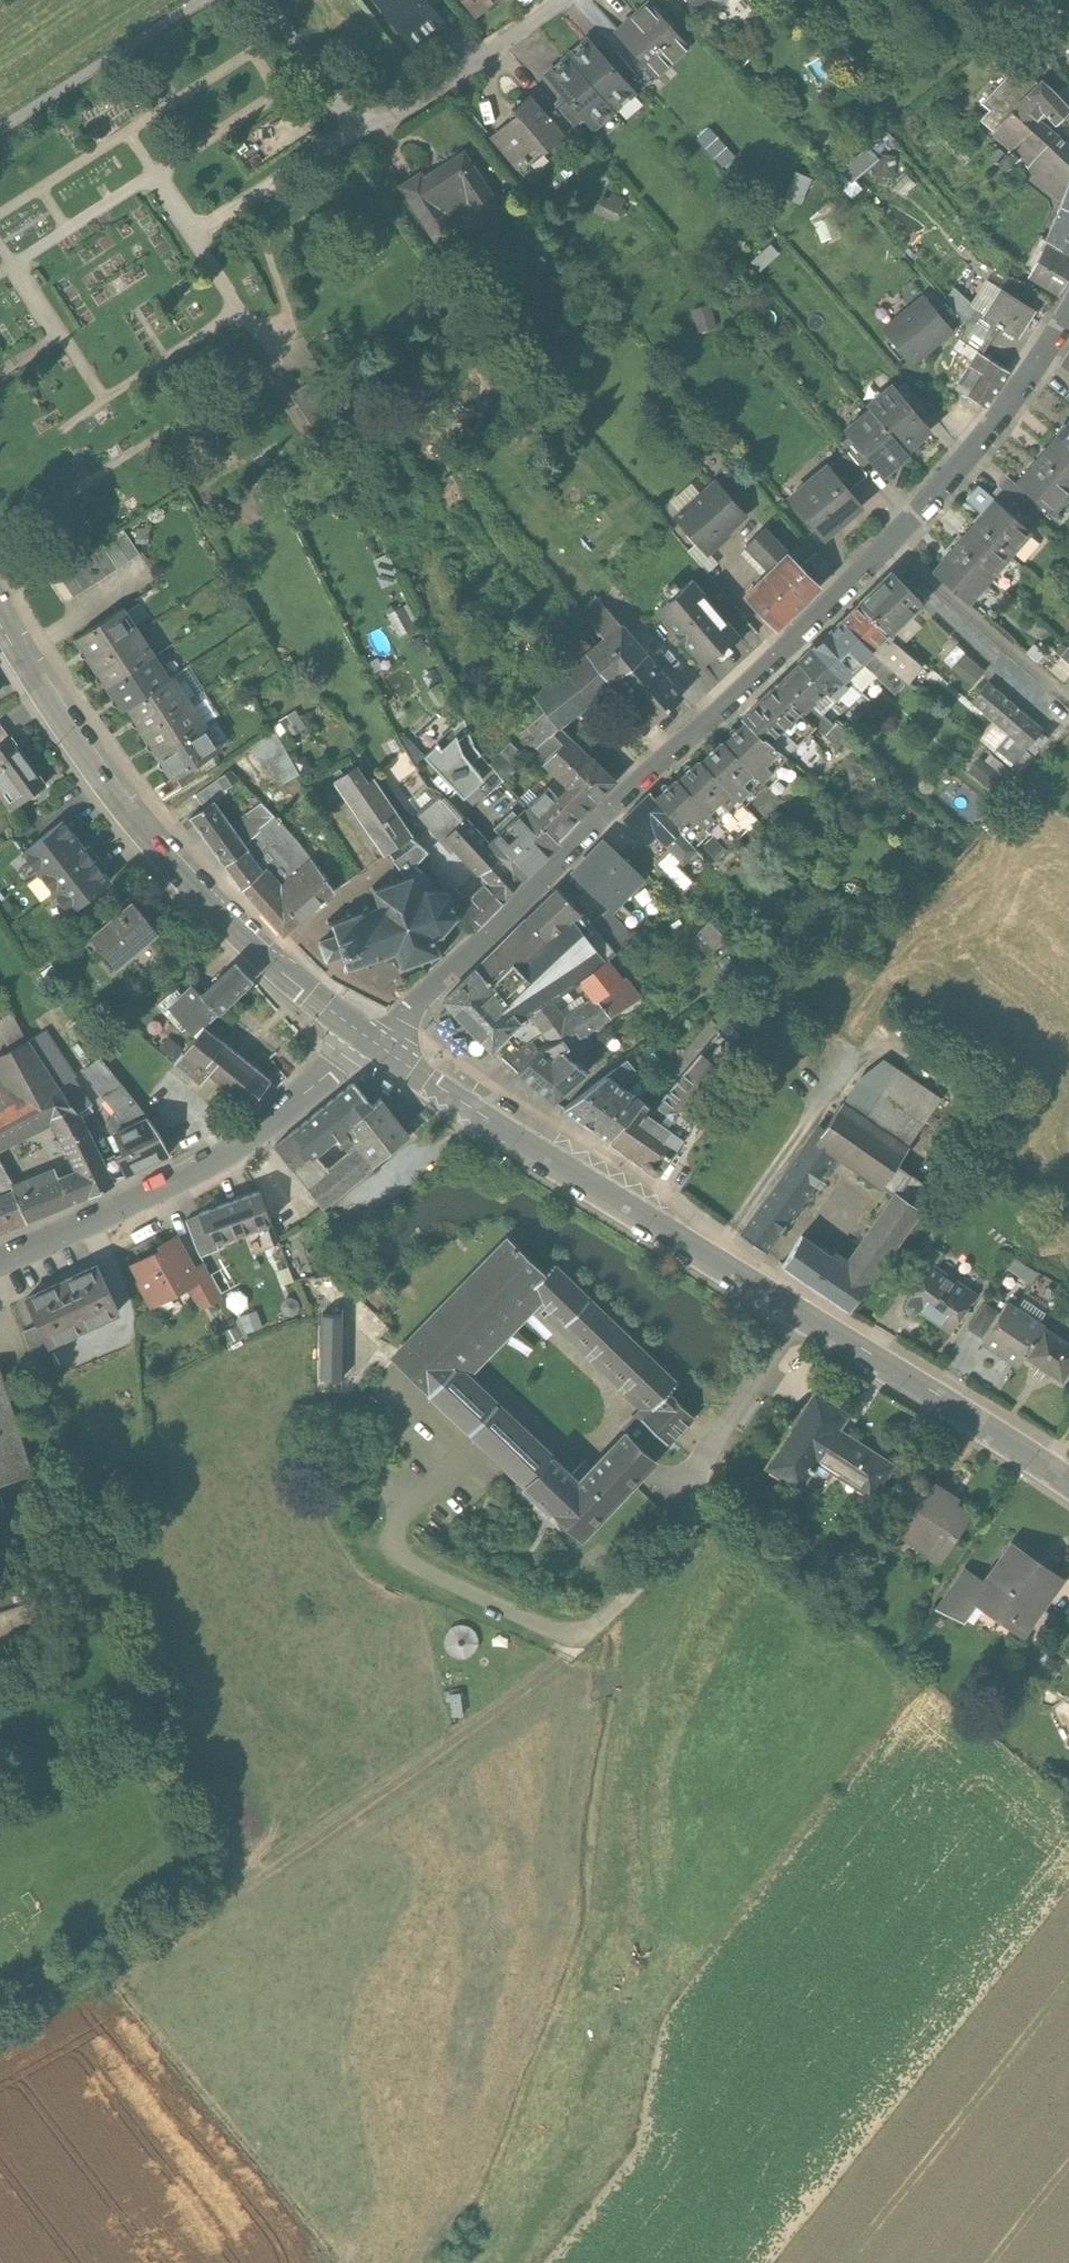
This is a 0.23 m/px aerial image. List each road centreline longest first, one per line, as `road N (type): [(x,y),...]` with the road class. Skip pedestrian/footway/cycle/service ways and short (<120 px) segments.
road 1 (residential): [(1068,319),(994,434),(841,596),(373,1046)]
road 2 (secondary): [(373,1046),(1068,1481)]
road 3 (secondary): [(0,622),(83,753),(221,916),(373,1046)]
road 4 (residential): [(373,1046),(206,1169),(0,1262)]
road 5 (residential): [(553,0),(438,90),(378,124),(350,119),(269,0)]
road 6 (residential): [(211,0),(0,134)]

